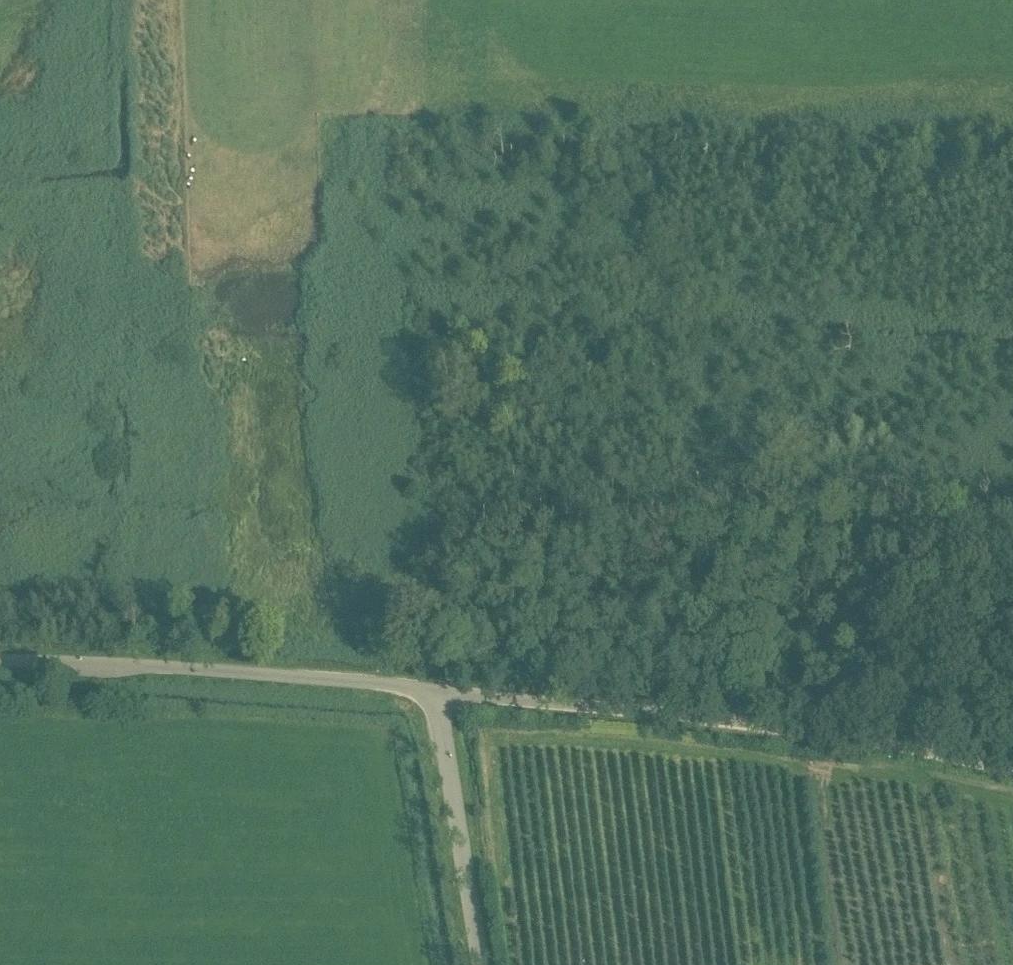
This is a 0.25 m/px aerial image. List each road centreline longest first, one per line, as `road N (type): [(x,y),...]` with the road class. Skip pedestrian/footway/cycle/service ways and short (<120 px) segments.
road 1 (unclassified): [(436,690),(687,715),(1012,768)]
road 2 (unclassified): [(436,690),(0,661)]
road 3 (unclassified): [(480,964),(436,690)]

